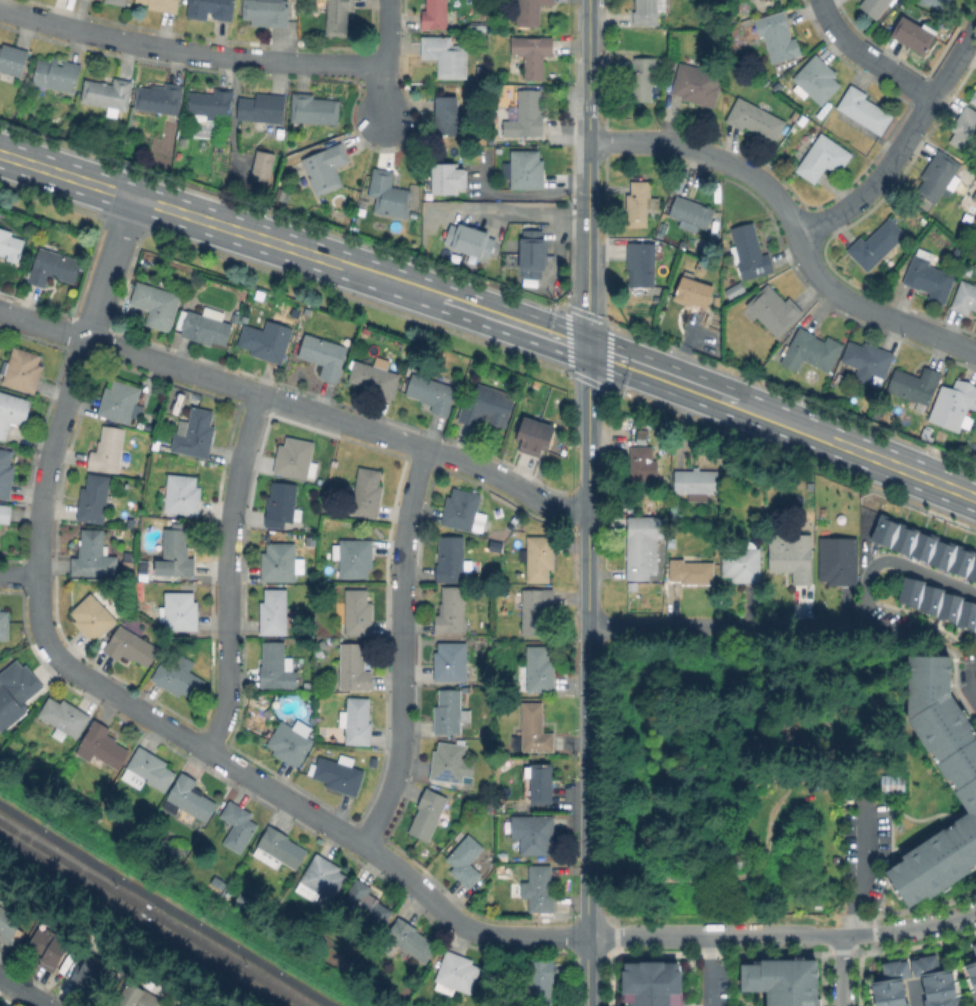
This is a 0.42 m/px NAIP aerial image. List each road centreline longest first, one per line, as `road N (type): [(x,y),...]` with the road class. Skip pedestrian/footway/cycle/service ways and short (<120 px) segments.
road 1 (secondary): [(975,498),(588,349),(0,154)]
road 2 (residential): [(39,573),(45,642),(73,668),(381,855),(471,928),(505,937),(586,937)]
road 3 (residential): [(588,509),(560,508),(468,463),(0,311)]
road 4 (tertiary): [(588,349),(586,937)]
road 5 (residential): [(588,141),(678,145),(749,175),(787,213),(814,271),(839,296),(975,351)]
road 6 (residential): [(426,451),(405,519),(400,744),(394,782),(364,844)]
road 7 (residential): [(133,197),(47,459),(39,573)]
road 8 (residential): [(0,7),(105,38),(383,67)]
road 9 (residential): [(258,396),(227,547),(225,695),(204,753)]
road 10 (residential): [(933,643),(884,624),(587,628)]
road 11 (residential): [(975,21),(881,175),(825,221),(795,232)]
road 12 (residential): [(847,935),(586,937)]
road 13 (tertiary): [(588,107),(588,349)]
road 14 (residential): [(975,595),(885,561),(868,572),(865,624)]
road 15 (residential): [(820,0),(849,45),(930,93)]
road 16 (residential): [(975,913),(847,935)]
road 17 (residential): [(388,0),(384,125)]

